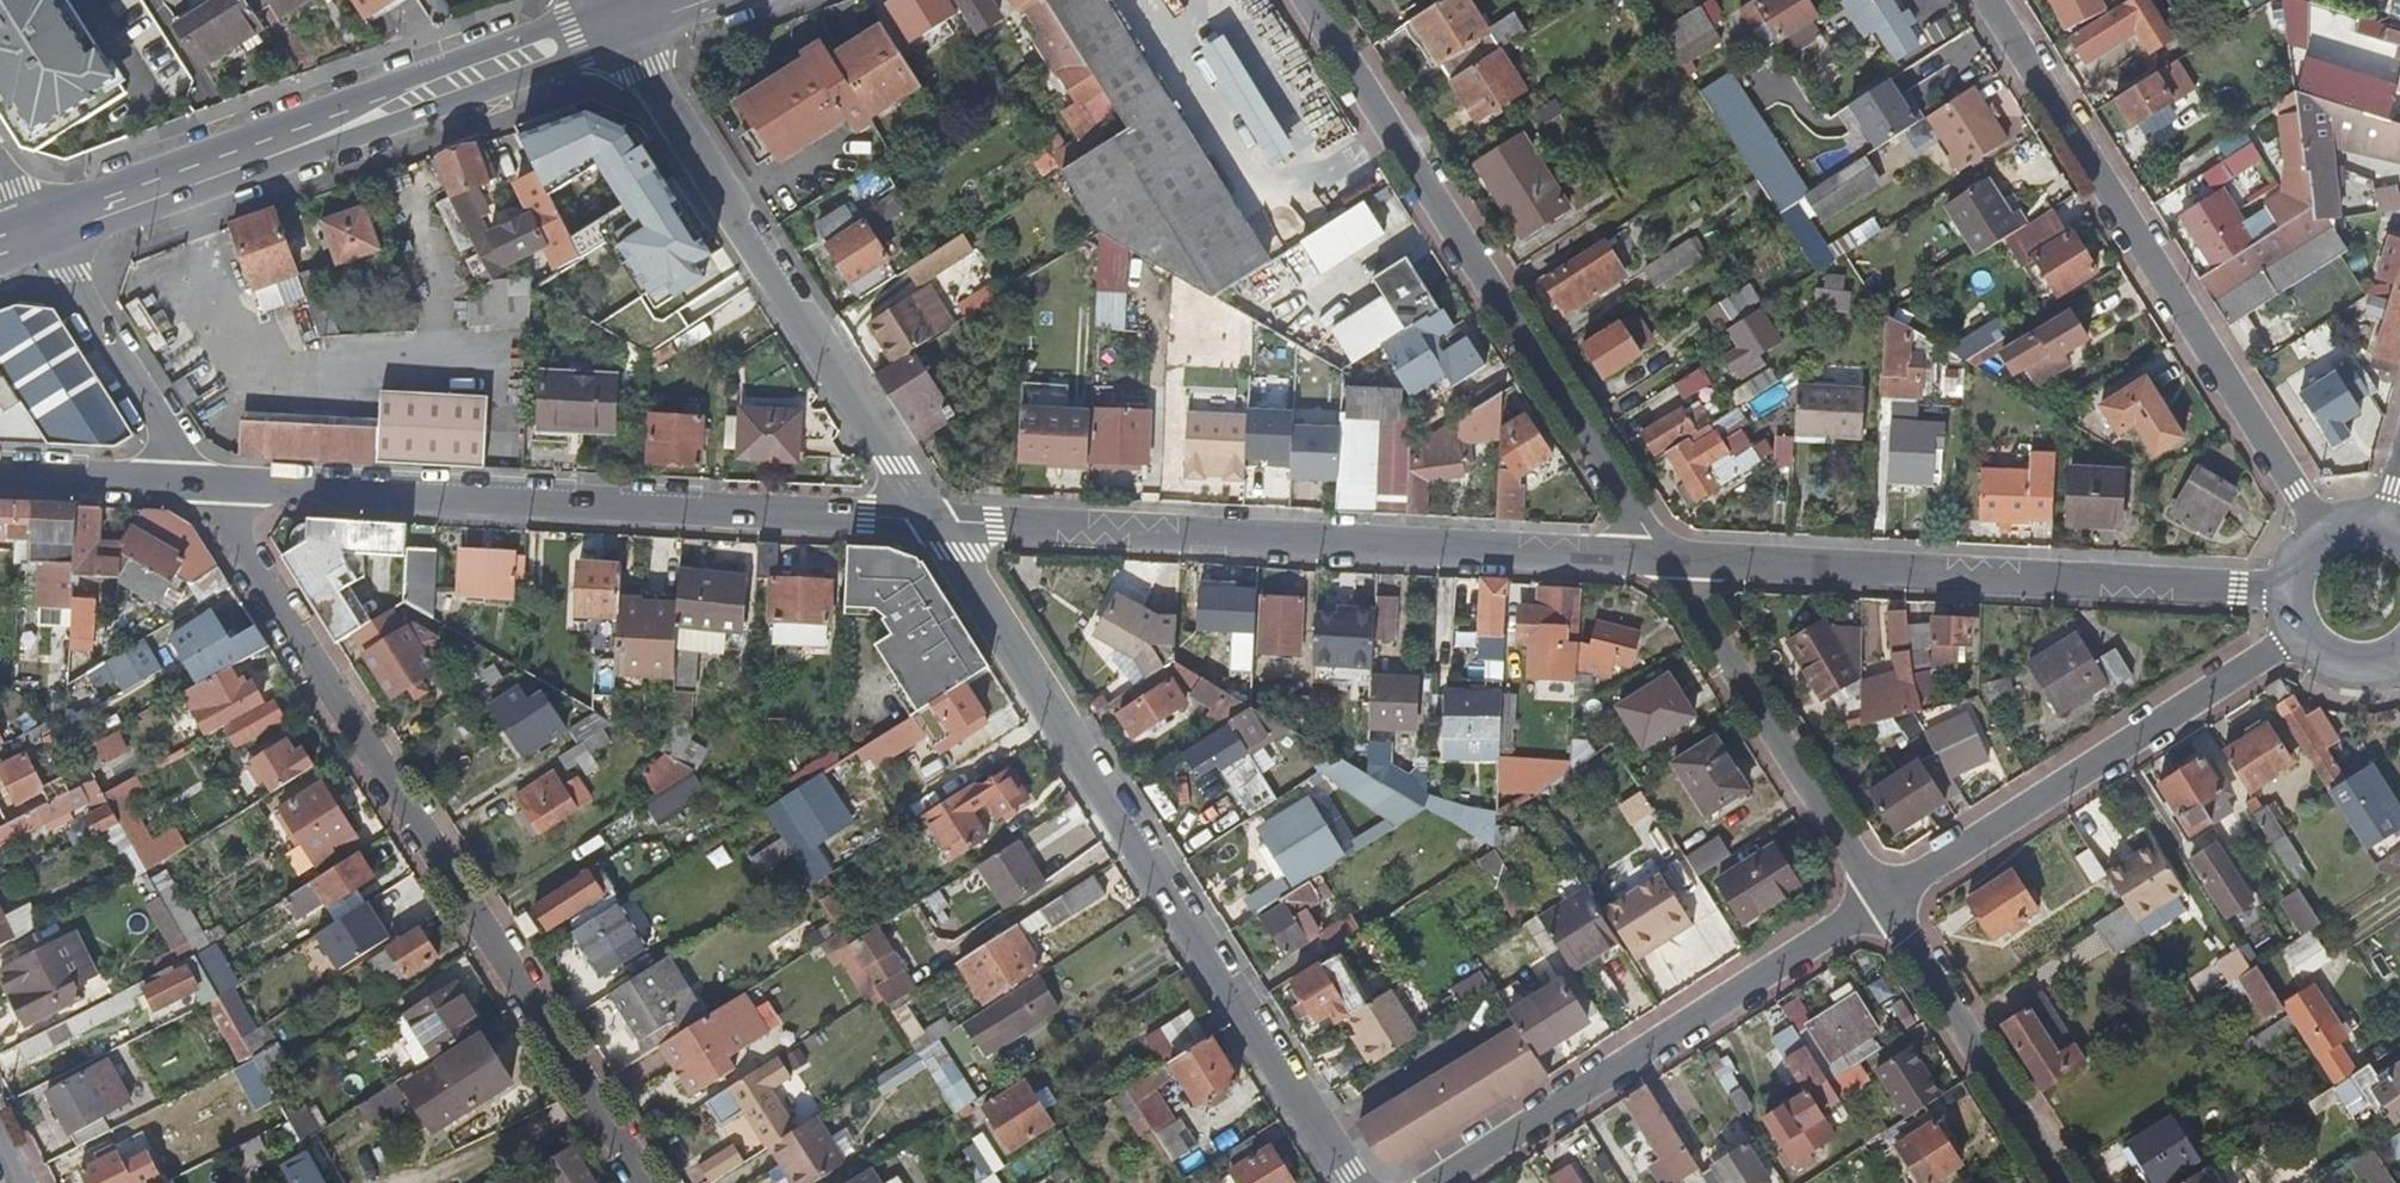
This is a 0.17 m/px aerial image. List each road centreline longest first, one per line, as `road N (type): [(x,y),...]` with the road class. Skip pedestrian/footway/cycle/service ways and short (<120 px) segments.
road 1 (residential): [(641,1182),(194,482)]
road 2 (residential): [(935,520),(1350,1182)]
road 3 (residential): [(194,482),(935,520)]
road 4 (residential): [(935,520),(1670,562)]
road 5 (residential): [(1670,562),(1312,0)]
road 6 (residential): [(2322,533),(1975,0)]
road 7 (residential): [(1670,562),(2287,595)]
road 8 (primary): [(40,237),(610,25)]
road 9 (residential): [(610,25),(935,520)]
road 10 (residential): [(1438,1182),(1883,896)]
road 11 (residential): [(1883,896),(2301,638)]
road 12 (residential): [(1883,896),(1670,562)]
road 13 (residential): [(2065,1182),(1883,896)]
road 14 (residential): [(40,237),(194,482)]
road 15 (residential): [(0,474),(194,482)]

